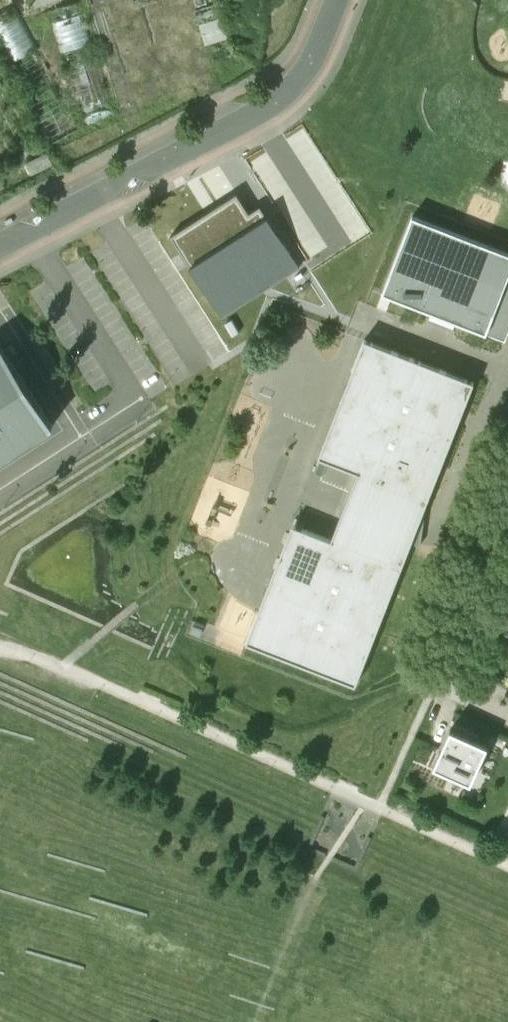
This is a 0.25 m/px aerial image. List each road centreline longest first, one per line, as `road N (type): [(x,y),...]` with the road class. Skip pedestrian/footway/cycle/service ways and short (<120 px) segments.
road 1 (unclassified): [(335,0),(288,94),(0,247)]
road 2 (residential): [(507,711),(435,678),(507,501)]

